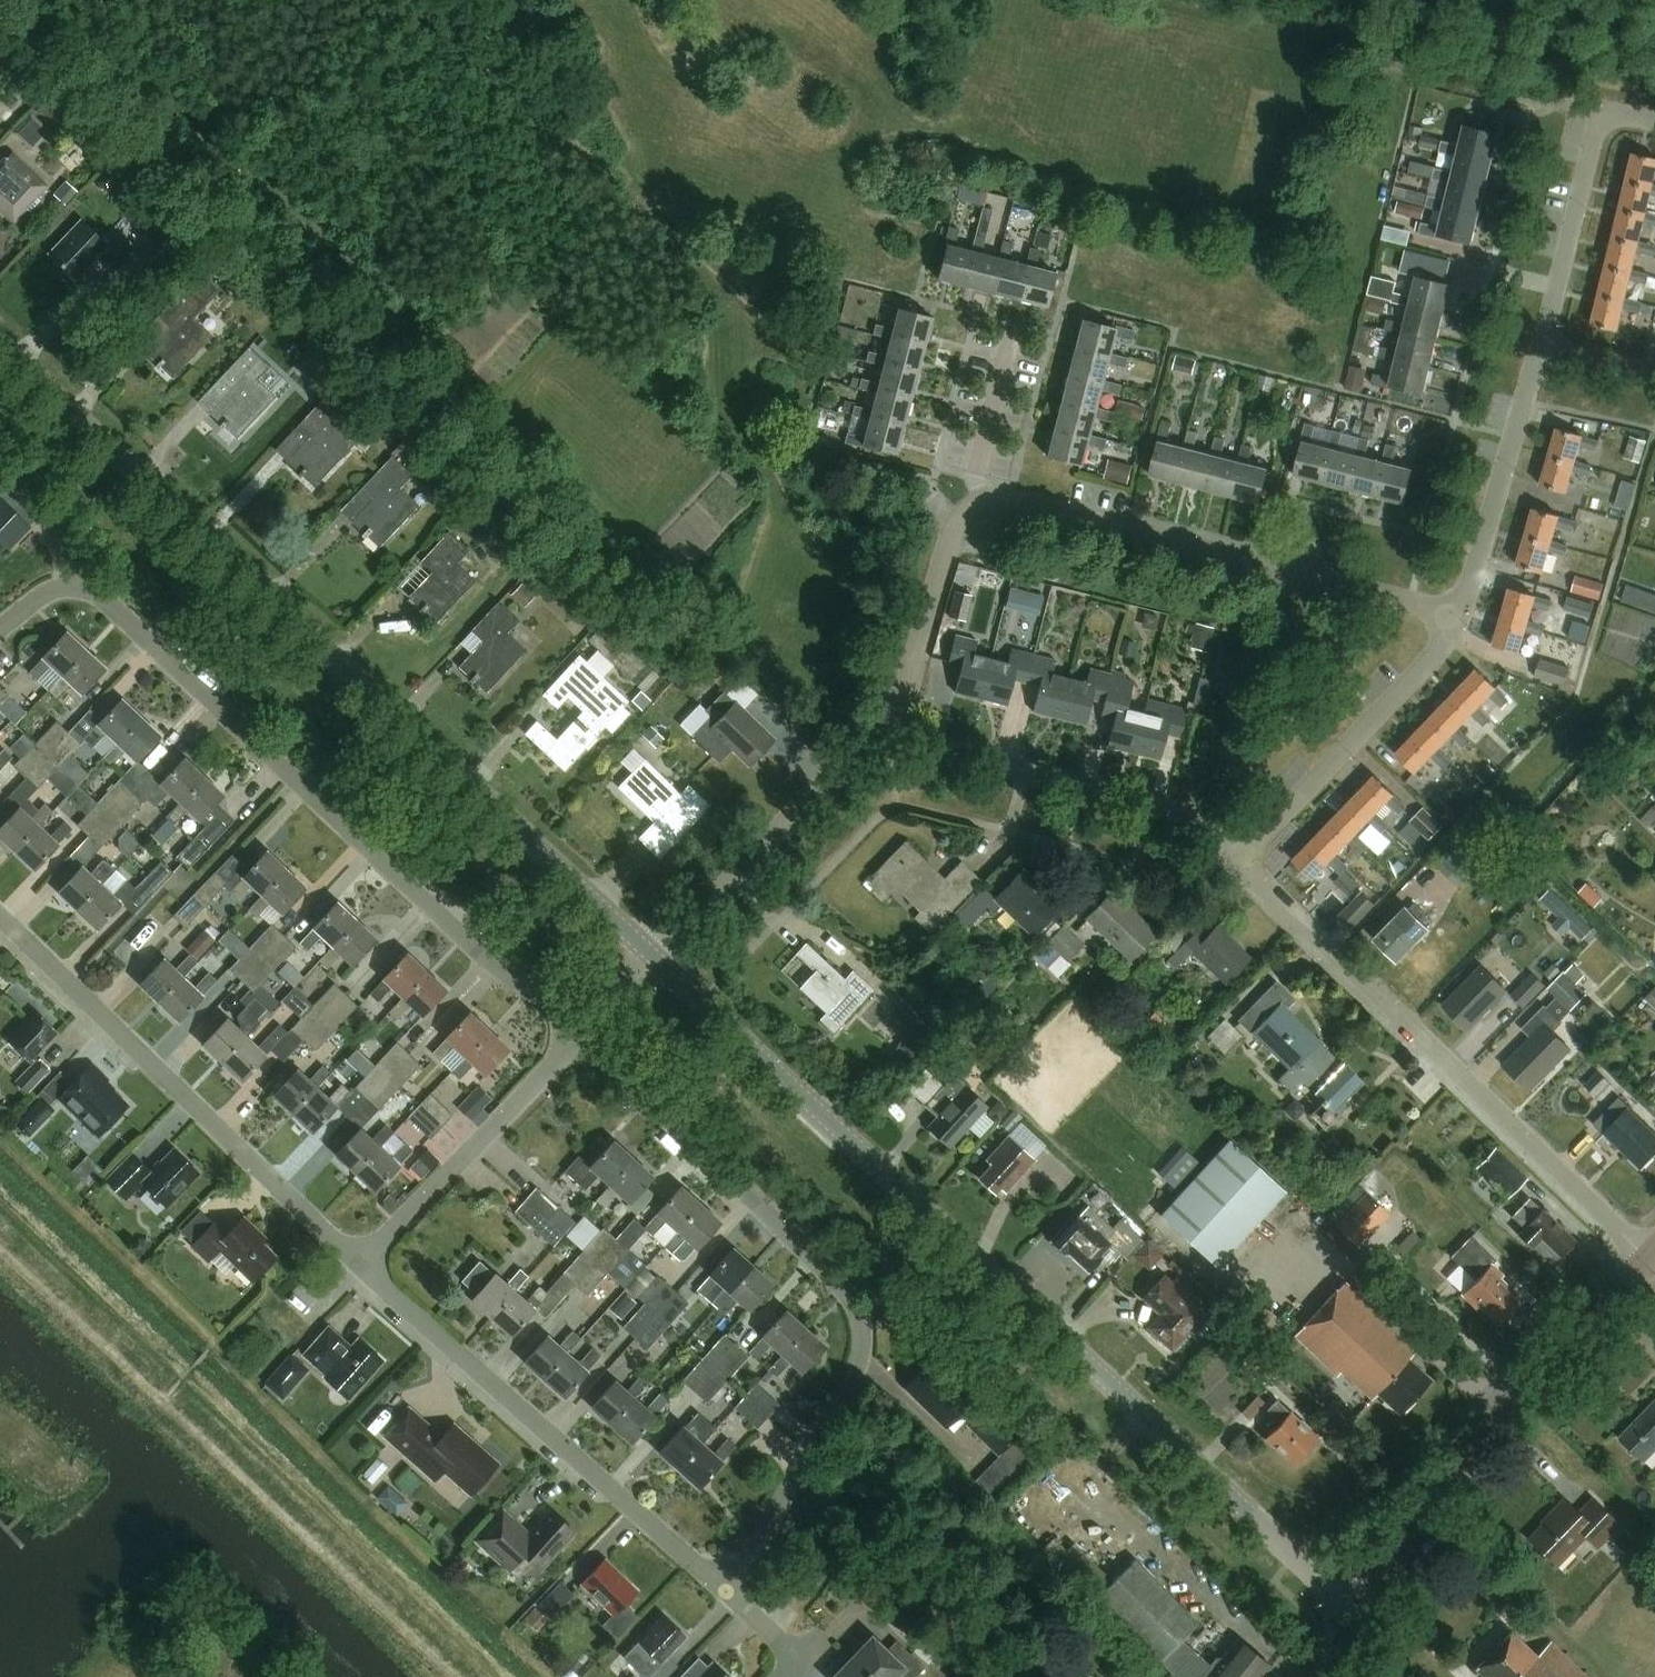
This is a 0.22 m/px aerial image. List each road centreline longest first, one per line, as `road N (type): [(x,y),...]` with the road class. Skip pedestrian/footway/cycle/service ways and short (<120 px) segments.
road 1 (residential): [(1362,1608),(1076,1360),(654,956)]
road 2 (residential): [(654,956),(0,347)]
road 3 (residential): [(581,1042),(89,590),(62,588),(0,628)]
road 4 (residential): [(894,740),(951,530),(989,501),(1457,618)]
road 5 (residential): [(723,1591),(852,1379),(863,1345),(857,1306),(842,1281),(581,1042)]
road 6 (track): [(455,1676),(0,1246)]
road 7 (residential): [(1234,866),(1652,1257)]
road 8 (residential): [(359,1266),(0,915)]
road 9 (residential): [(723,1591),(359,1266)]
road 10 (secondary): [(1362,1608),(1429,1510),(1652,1257)]
road 11 (residential): [(894,740),(1173,815),(1234,866)]
road 12 (residential): [(1234,866),(1434,658),(1457,618)]
road 13 (residential): [(654,956),(894,740)]
road 14 (residential): [(359,1266),(581,1042)]
road 15 (residential): [(1457,618),(1534,344)]
road 16 (residential): [(1534,344),(1600,119)]
road 17 (residential): [(1654,373),(1534,344)]

